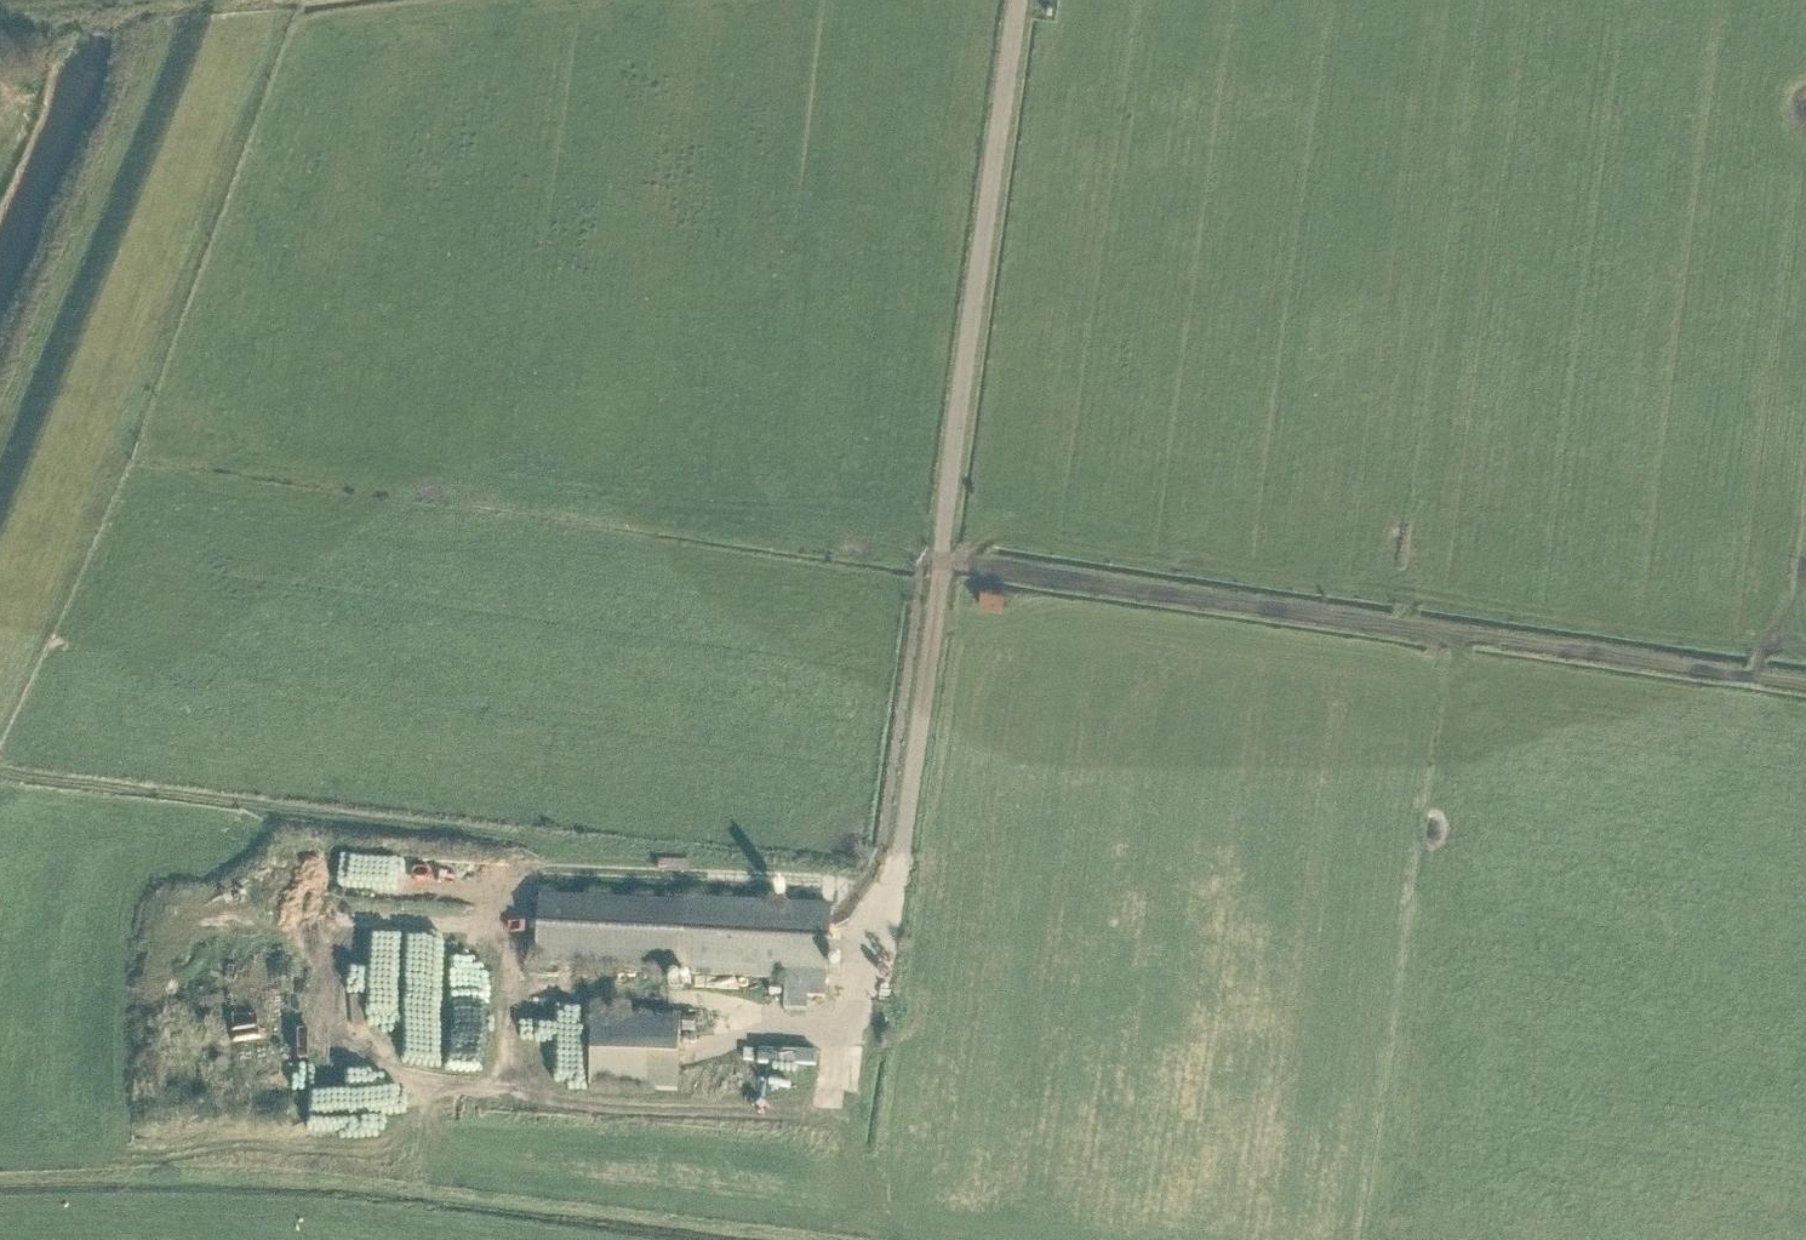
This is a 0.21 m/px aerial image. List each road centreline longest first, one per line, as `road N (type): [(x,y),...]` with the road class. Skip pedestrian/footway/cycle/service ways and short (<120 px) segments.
road 1 (track): [(0,776),(475,838)]

